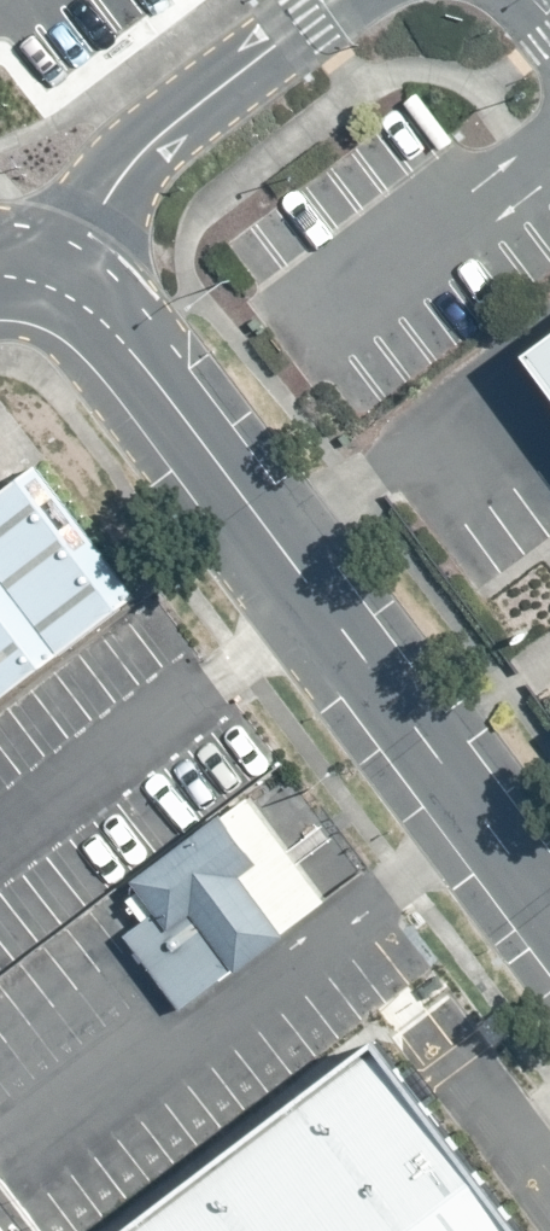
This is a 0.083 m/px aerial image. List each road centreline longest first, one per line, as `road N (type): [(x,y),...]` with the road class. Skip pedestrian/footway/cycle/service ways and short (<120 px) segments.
road 1 (residential): [(55,290),(99,315),(136,359),(549,912)]
road 2 (tertiary): [(55,290),(131,164),(333,0)]

